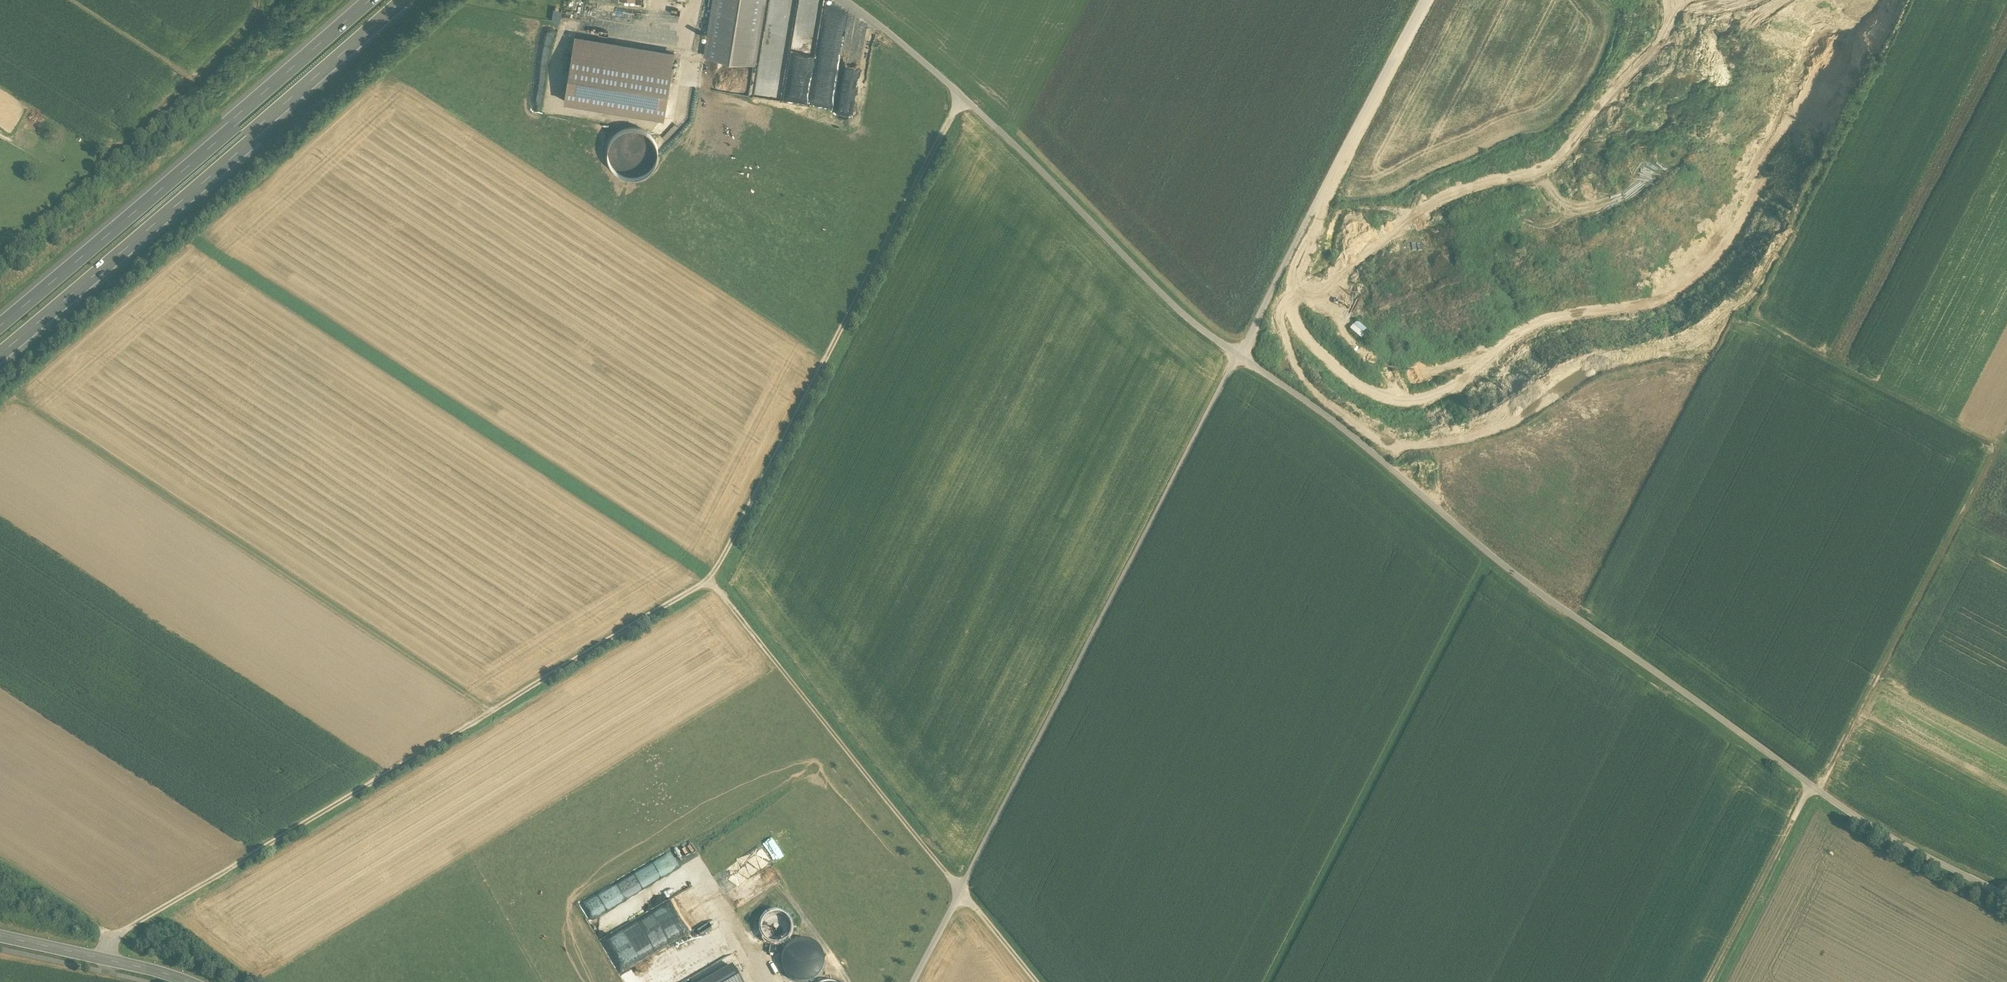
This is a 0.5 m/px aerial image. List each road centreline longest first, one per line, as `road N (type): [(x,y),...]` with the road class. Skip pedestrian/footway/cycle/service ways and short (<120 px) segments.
road 1 (track): [(2006,895),(1881,834),(1810,786),(1519,579),(1359,442),(1238,355)]
road 2 (track): [(710,581),(112,940),(105,972)]
road 3 (track): [(914,981),(1238,355)]
road 4 (track): [(488,714),(21,408)]
road 5 (track): [(971,108),(780,468),(710,581)]
road 6 (motorway): [(0,350),(407,0)]
road 7 (track): [(710,581),(1034,981)]
road 8 (motorway): [(373,0),(0,317)]
road 9 (track): [(1817,791),(2006,428)]
road 10 (track): [(1238,355),(1426,0)]
road 11 (track): [(258,0),(254,22),(220,57),(0,257)]
road 12 (track): [(1238,355),(971,108)]
road 13 (track): [(1997,447),(1743,315)]
road 14 (track): [(1810,786),(1709,981)]
road 15 (secondary): [(186,981),(0,936)]
road 16 (track): [(971,108),(840,0)]
road 17 (track): [(195,80),(67,0)]
road 18 (track): [(112,940),(0,866)]

